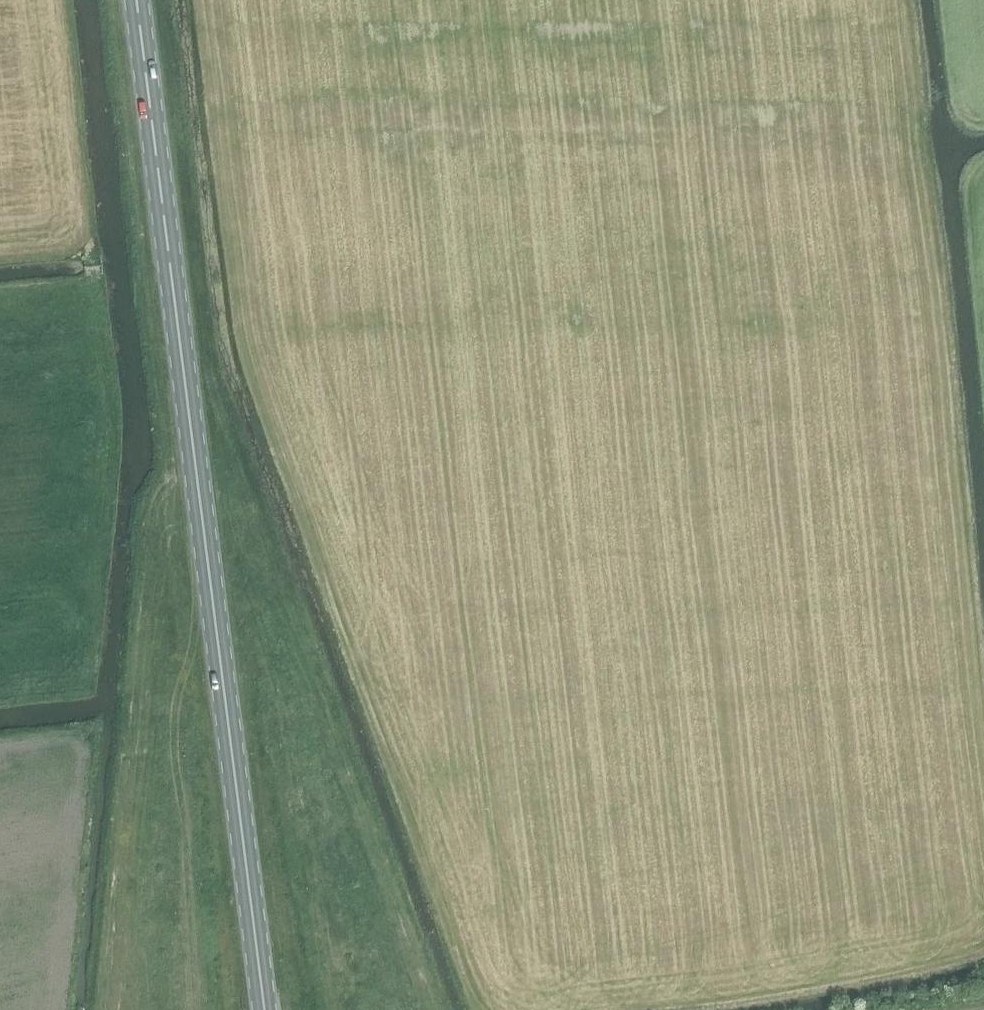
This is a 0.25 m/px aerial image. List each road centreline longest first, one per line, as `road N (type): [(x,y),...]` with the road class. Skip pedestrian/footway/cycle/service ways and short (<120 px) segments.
road 1 (primary): [(135,0),(262,1009)]

